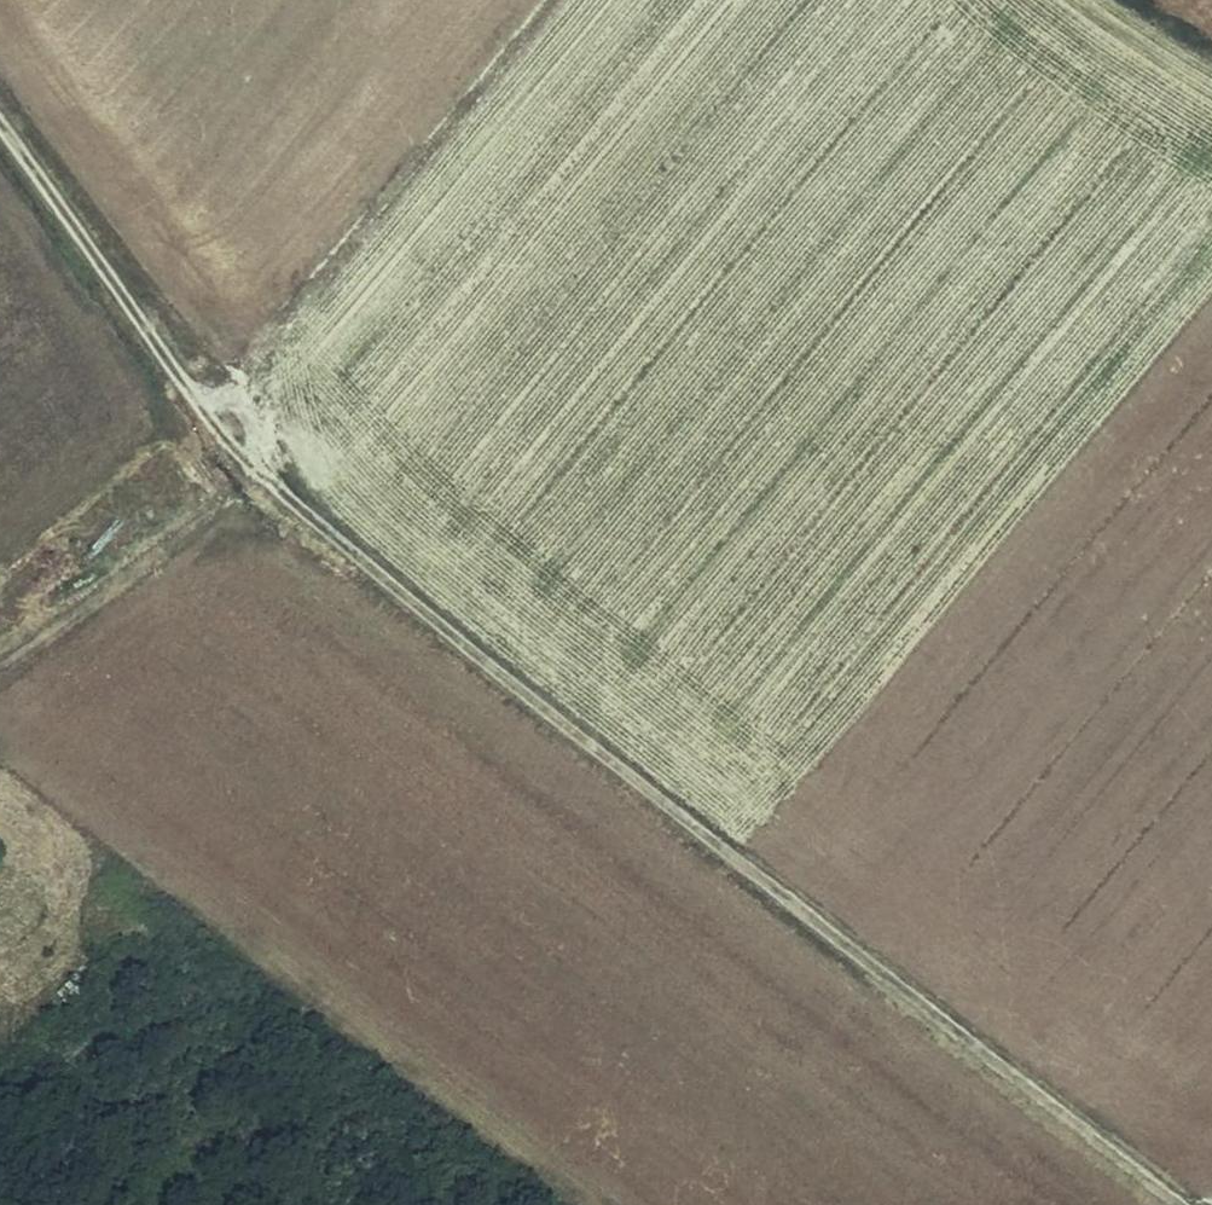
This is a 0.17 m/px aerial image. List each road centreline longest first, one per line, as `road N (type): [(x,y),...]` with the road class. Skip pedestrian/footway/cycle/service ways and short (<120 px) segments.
road 1 (track): [(1187,1204),(337,541),(209,423),(0,119)]

